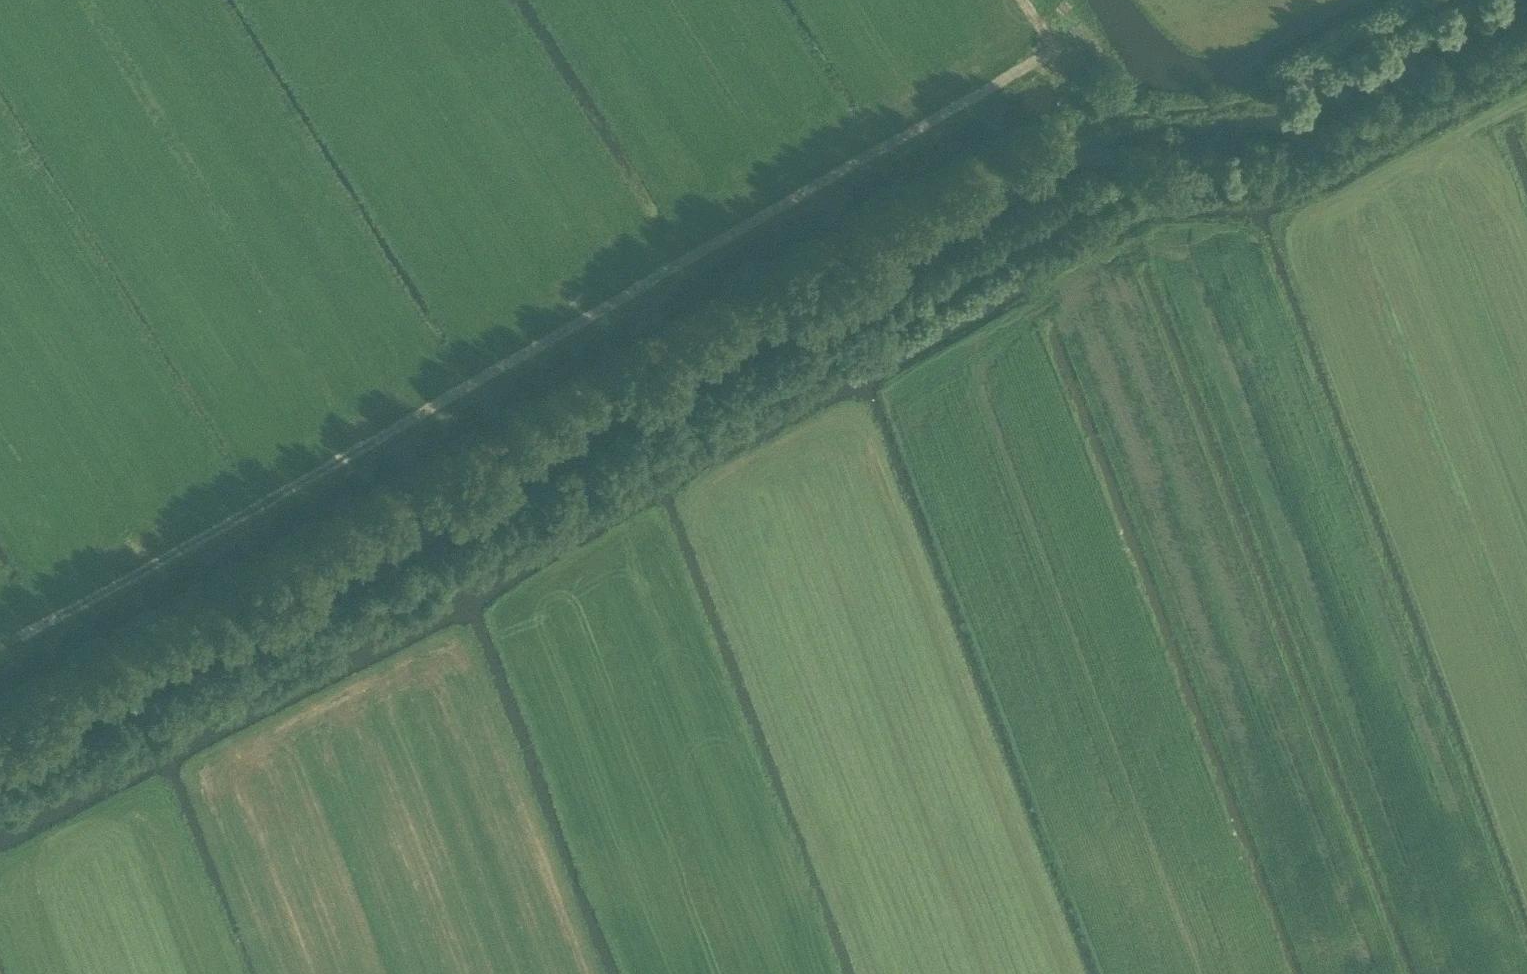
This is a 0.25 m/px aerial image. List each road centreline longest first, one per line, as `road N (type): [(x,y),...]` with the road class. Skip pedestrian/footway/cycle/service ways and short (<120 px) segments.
road 1 (track): [(1023,0),(1054,50),(0,647)]

